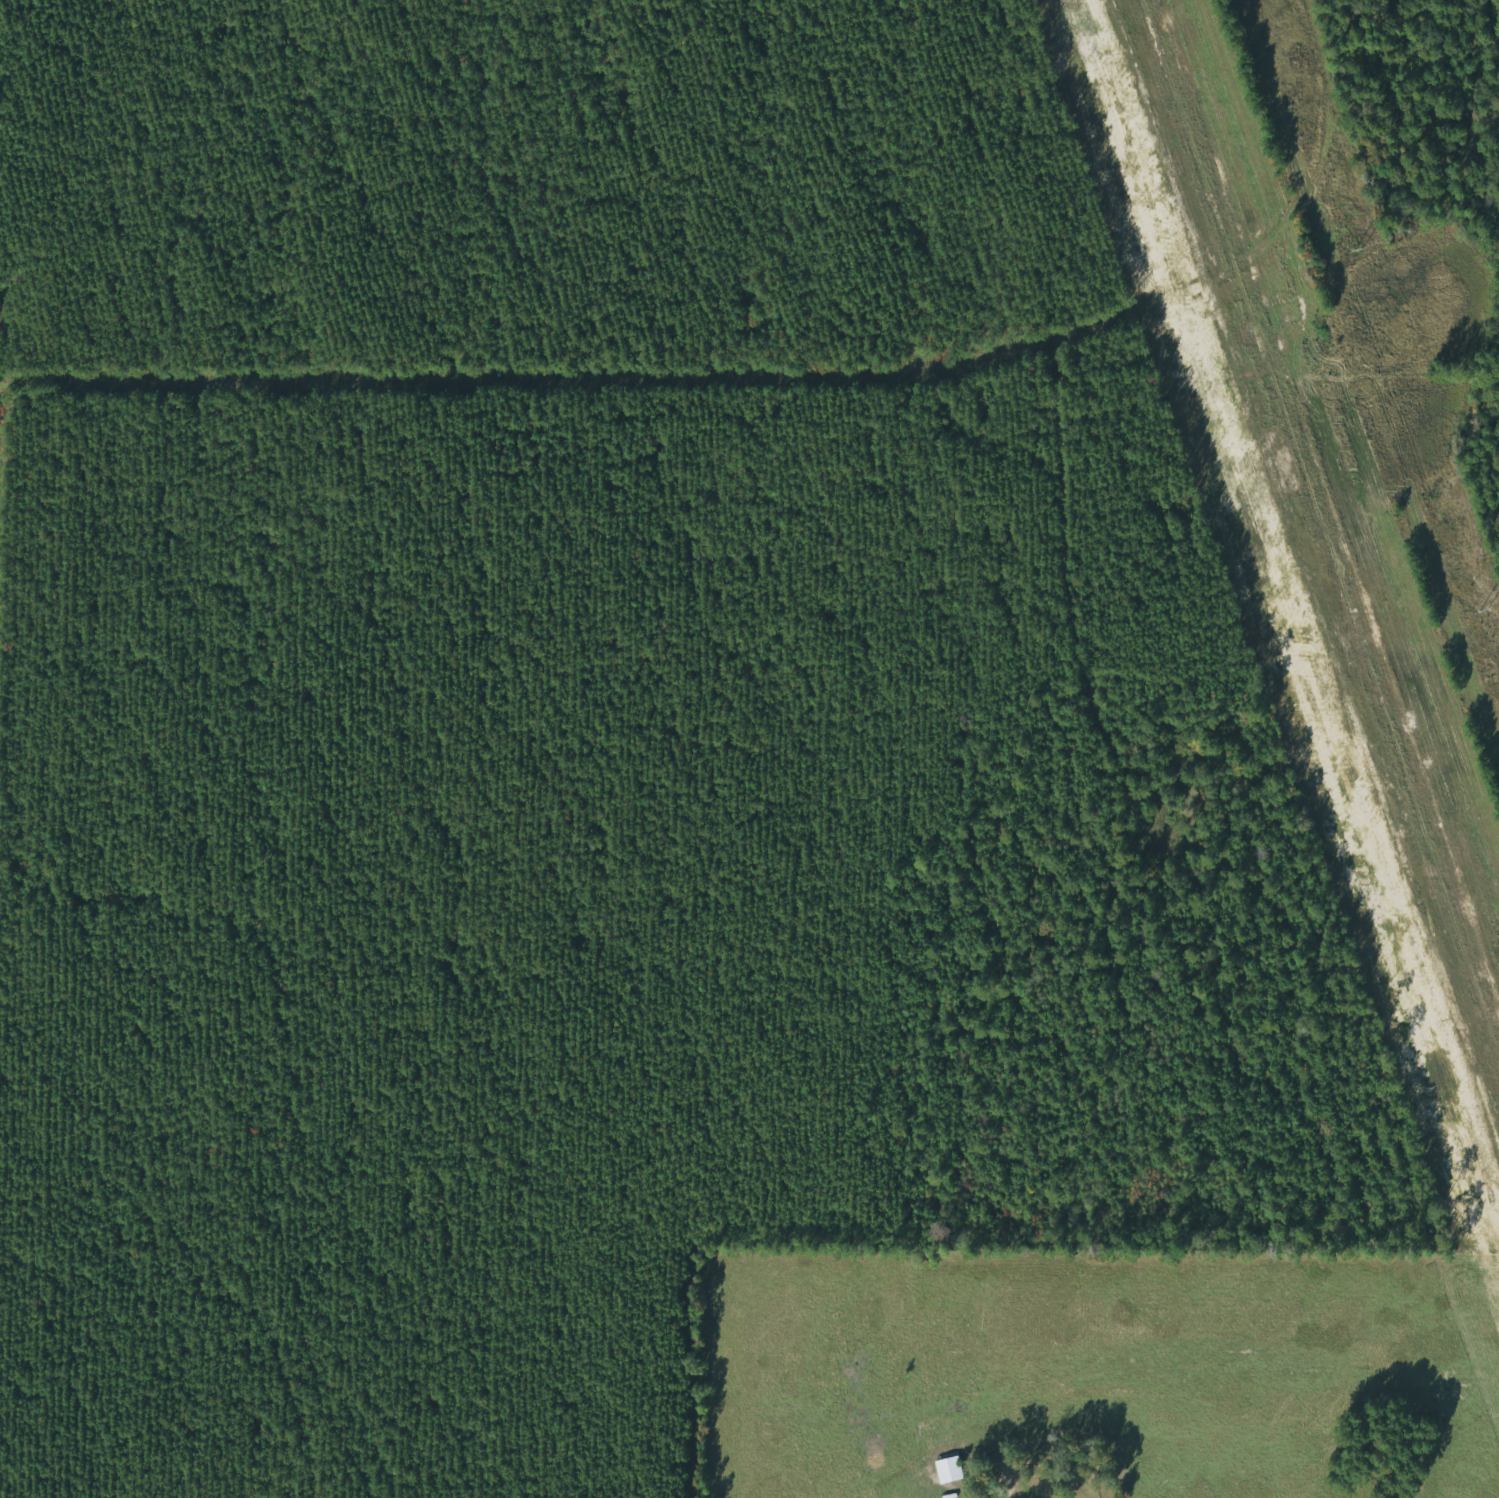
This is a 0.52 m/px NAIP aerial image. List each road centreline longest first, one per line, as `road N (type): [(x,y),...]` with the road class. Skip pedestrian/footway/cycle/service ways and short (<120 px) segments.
road 1 (residential): [(1346,0),(1354,122),(1290,216),(1162,290),(980,364),(0,389)]
road 2 (residential): [(0,510),(2,389)]

